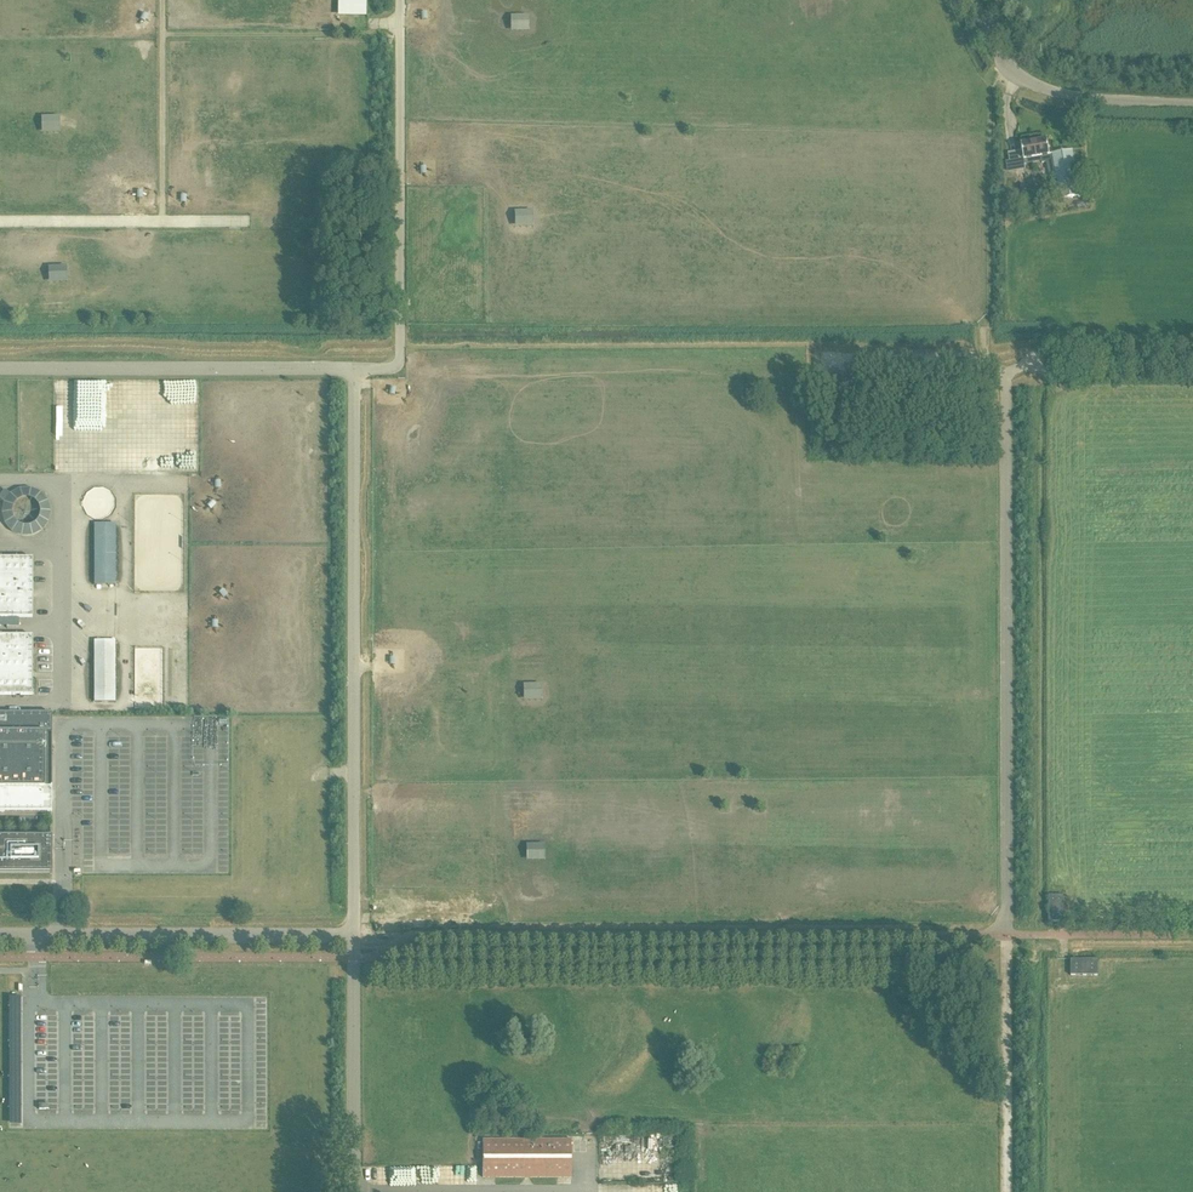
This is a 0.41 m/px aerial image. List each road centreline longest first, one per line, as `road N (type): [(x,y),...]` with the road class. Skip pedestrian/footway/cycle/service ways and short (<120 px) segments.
road 1 (unclassified): [(354,934),(354,369)]
road 2 (unclassified): [(1006,936),(1005,373)]
road 3 (unclassified): [(0,934),(354,934)]
road 4 (unclassified): [(0,369),(354,369)]
road 5 (unclassified): [(1192,103),(1081,97),(1025,82),(995,54),(975,0)]
road 6 (unclassified): [(352,1191),(354,934)]
road 7 (track): [(163,35),(366,34),(378,24),(400,25)]
road 8 (track): [(162,221),(163,0)]

